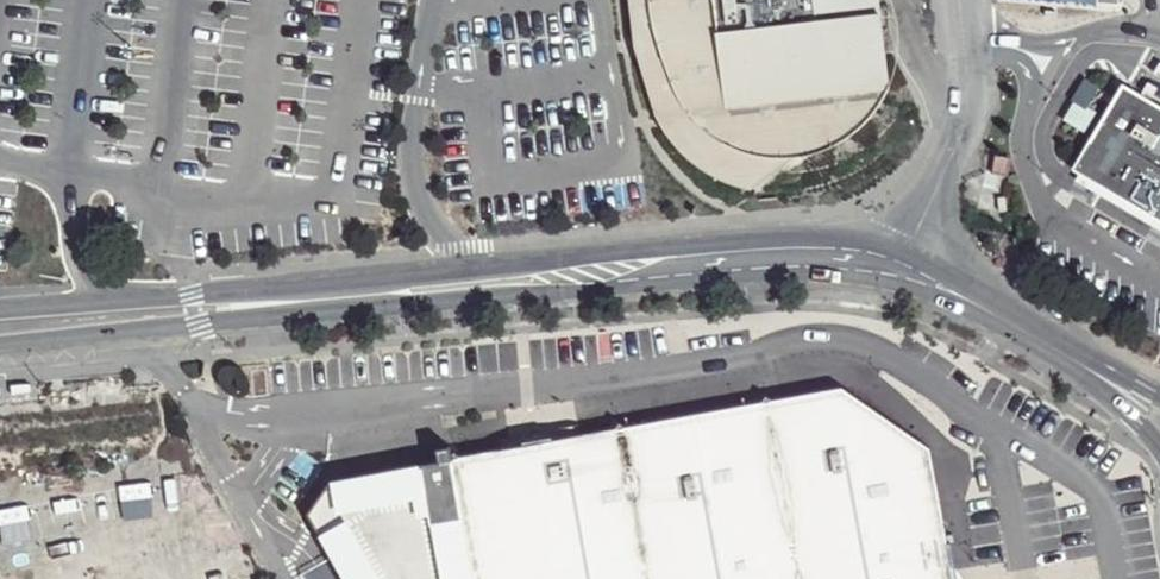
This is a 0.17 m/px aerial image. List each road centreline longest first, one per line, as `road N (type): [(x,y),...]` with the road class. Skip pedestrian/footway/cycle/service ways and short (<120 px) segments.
road 1 (tertiary): [(0,351),(593,291),(688,268),(825,274),(966,322),(1126,418),(1159,463)]
road 2 (tertiary): [(1159,397),(981,290),(898,255),(833,240),(688,236),(0,311)]

